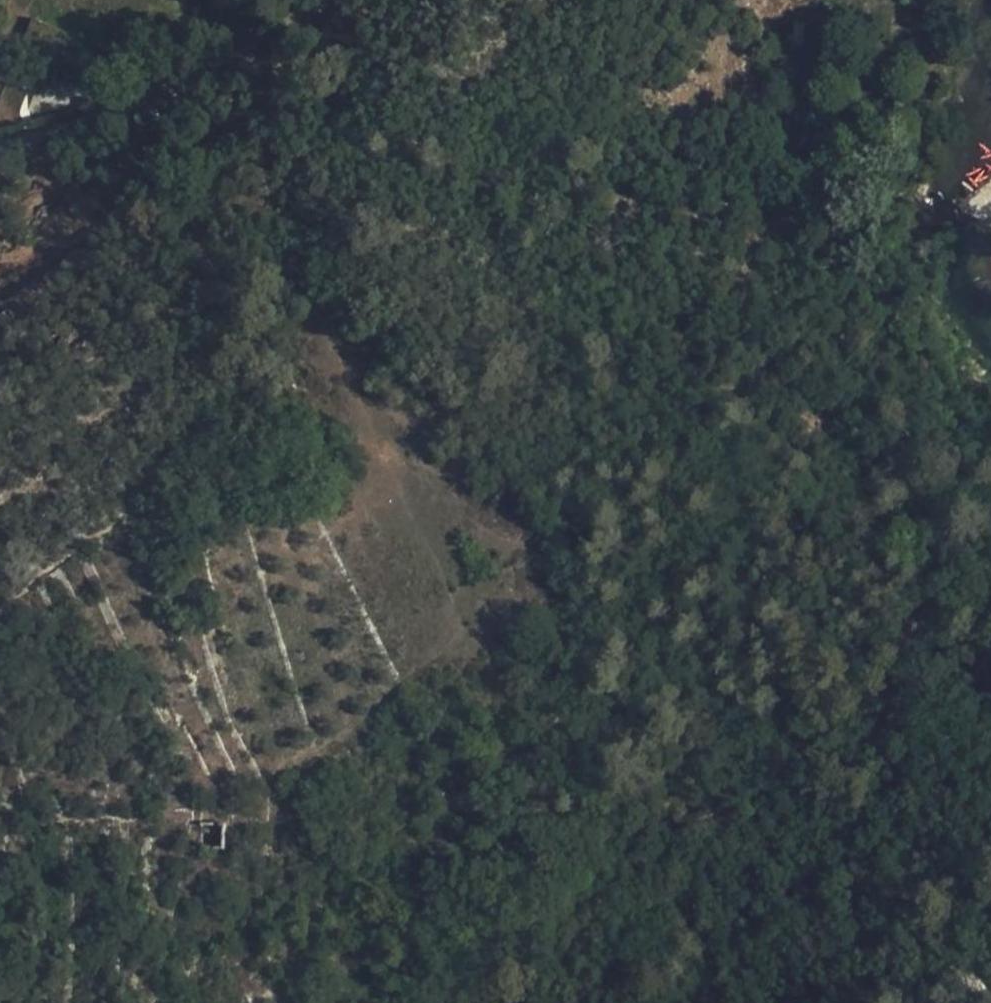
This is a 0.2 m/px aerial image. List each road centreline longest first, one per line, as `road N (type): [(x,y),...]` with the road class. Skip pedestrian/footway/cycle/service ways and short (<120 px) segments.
road 1 (residential): [(346,0),(224,87),(0,153)]

